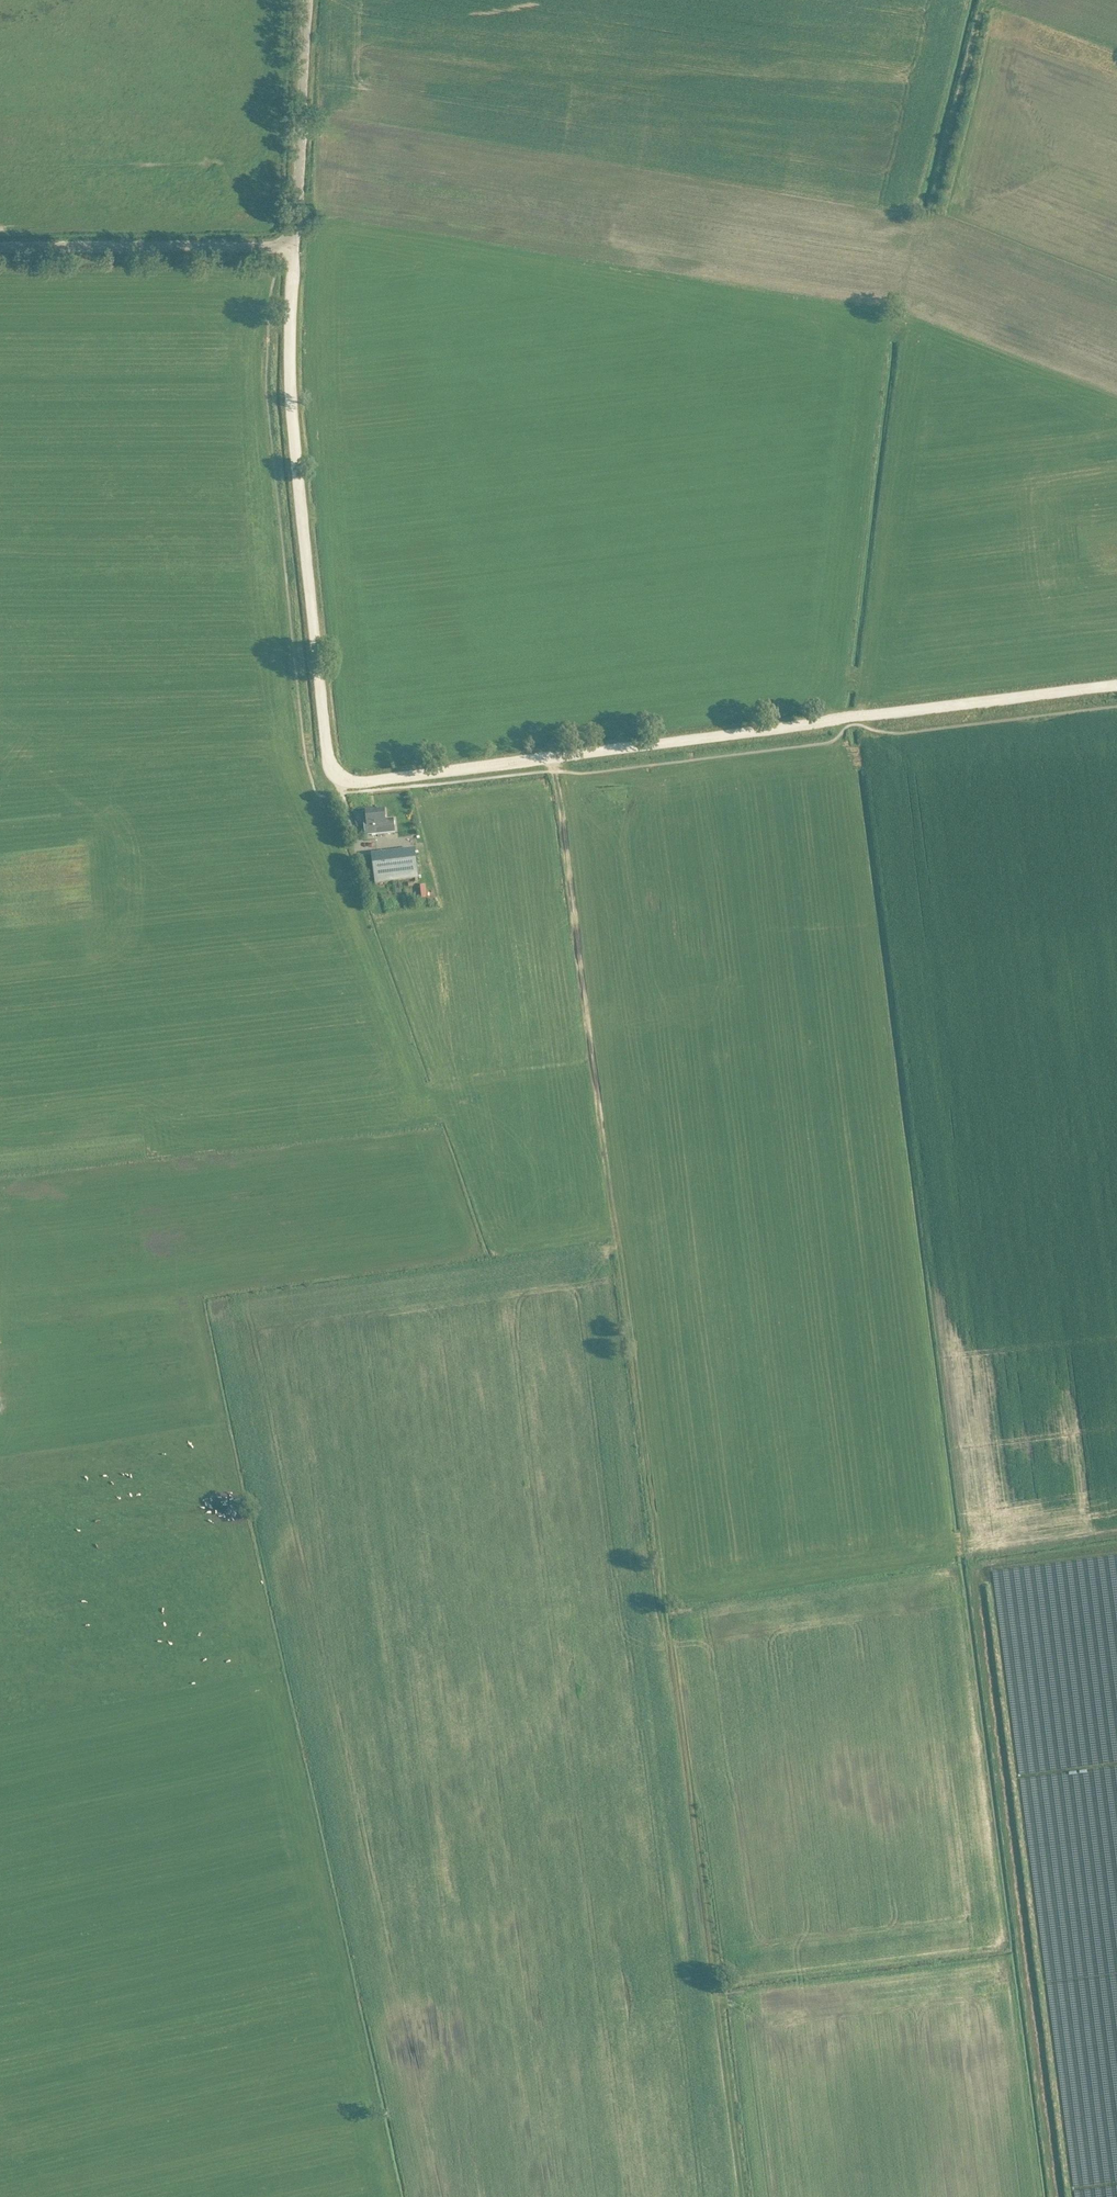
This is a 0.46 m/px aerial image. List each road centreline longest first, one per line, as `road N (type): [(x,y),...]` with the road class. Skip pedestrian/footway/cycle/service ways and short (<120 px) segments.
road 1 (unclassified): [(1116,687),(338,781),(325,746),(291,400),(294,252)]
road 2 (unclassified): [(0,258),(294,252)]
road 3 (unclassified): [(307,0),(294,252)]

